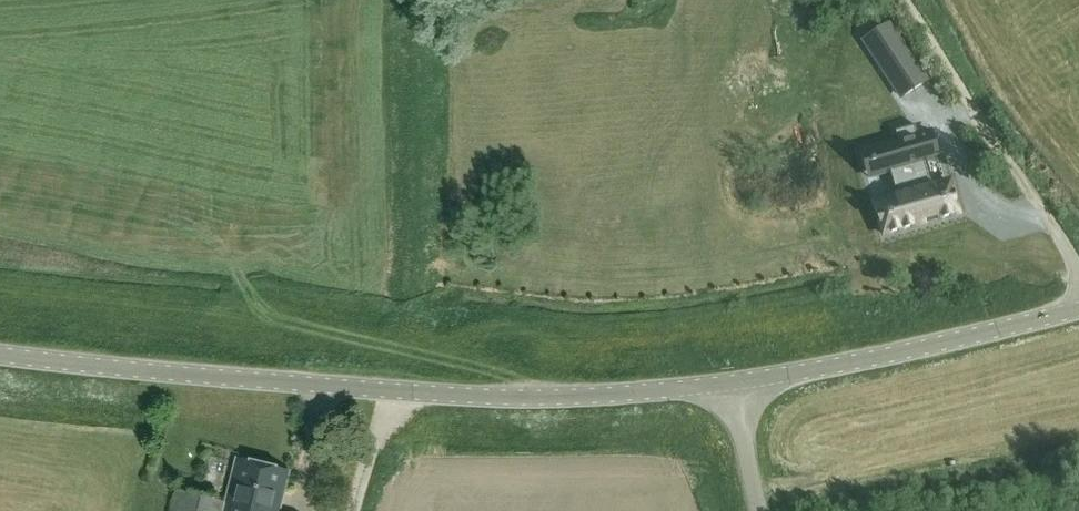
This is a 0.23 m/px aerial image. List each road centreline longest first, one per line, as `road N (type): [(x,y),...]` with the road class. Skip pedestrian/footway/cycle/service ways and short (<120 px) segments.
road 1 (tertiary): [(0,353),(485,397),(730,384)]
road 2 (tertiary): [(730,384),(1078,309)]
road 3 (unclassified): [(1078,271),(905,0)]
road 4 (unclassified): [(759,510),(730,384)]
road 5 (track): [(354,510),(389,389)]

